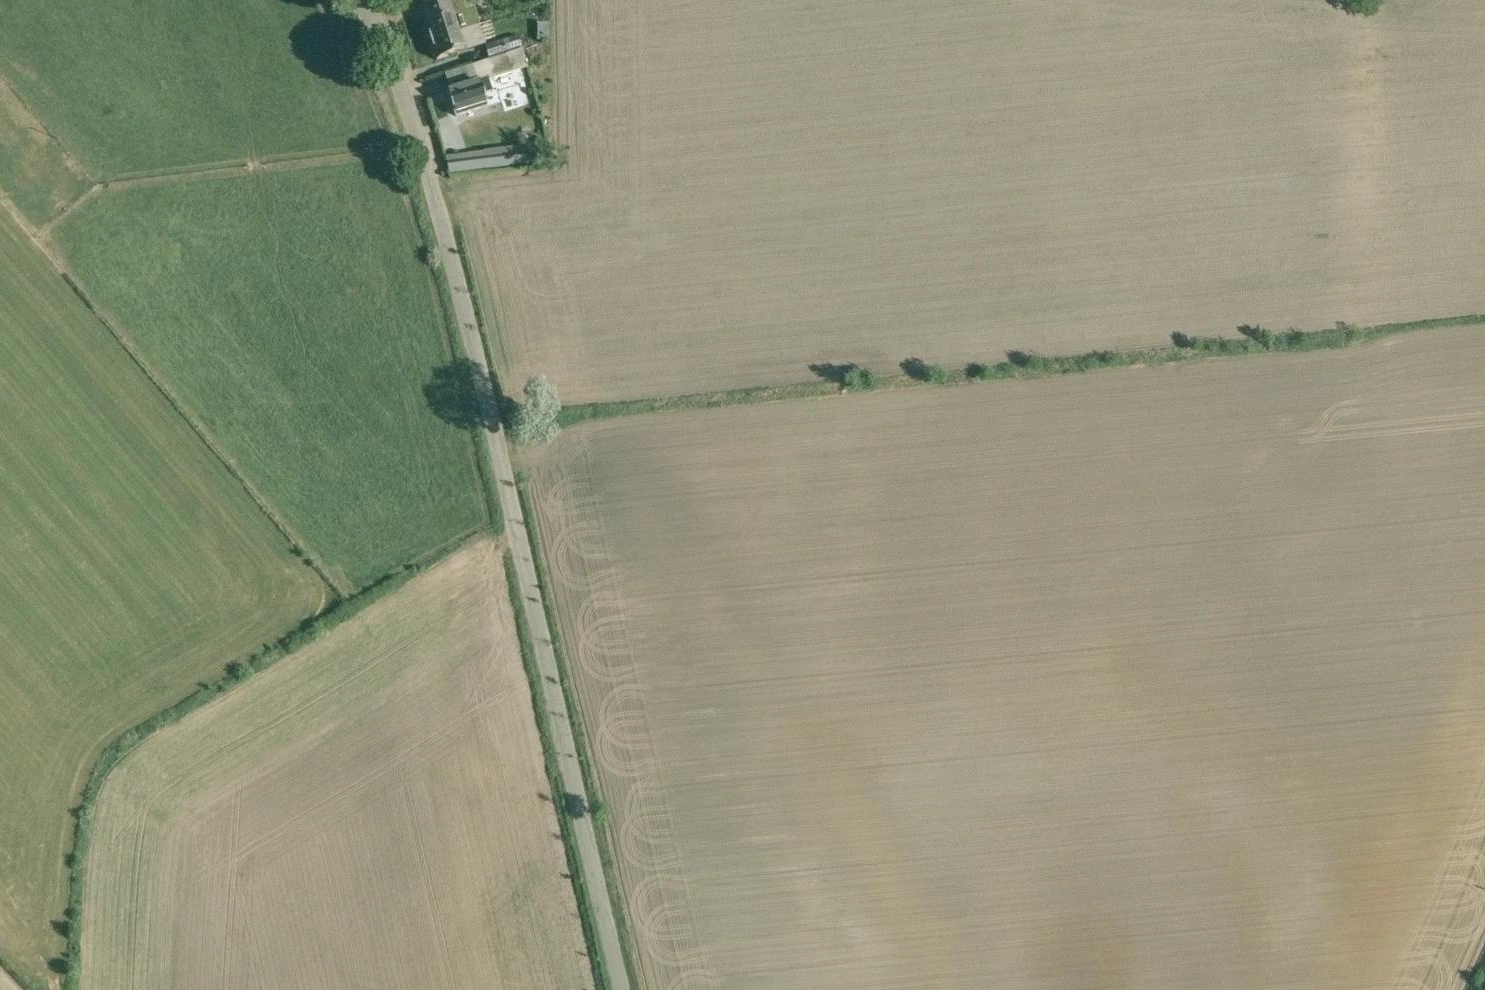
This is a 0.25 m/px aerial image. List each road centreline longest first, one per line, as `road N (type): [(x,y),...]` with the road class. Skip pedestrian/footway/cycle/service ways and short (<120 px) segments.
road 1 (unclassified): [(624,989),(440,222),(403,107),(351,0)]

